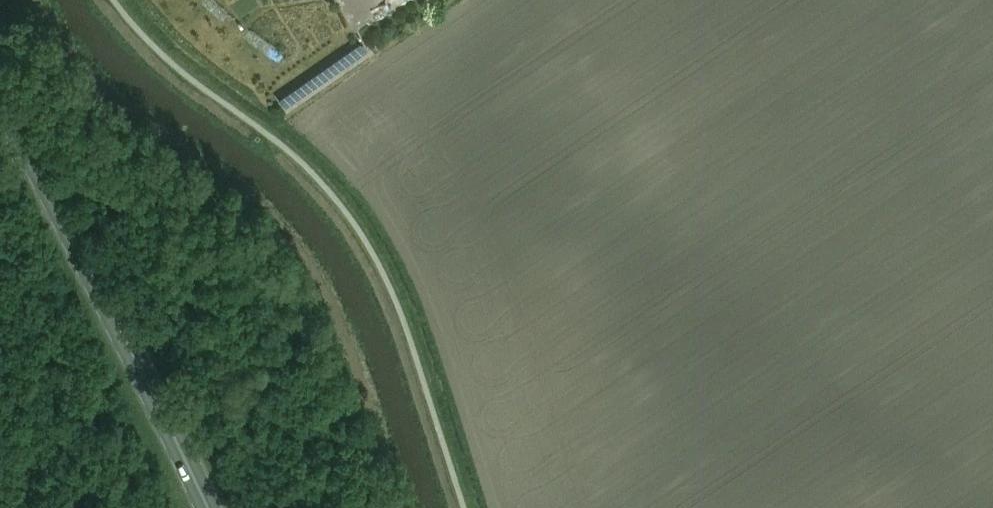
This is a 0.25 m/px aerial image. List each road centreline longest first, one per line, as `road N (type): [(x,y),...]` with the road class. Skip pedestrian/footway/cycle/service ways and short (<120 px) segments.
road 1 (primary): [(208,507),(0,92)]

